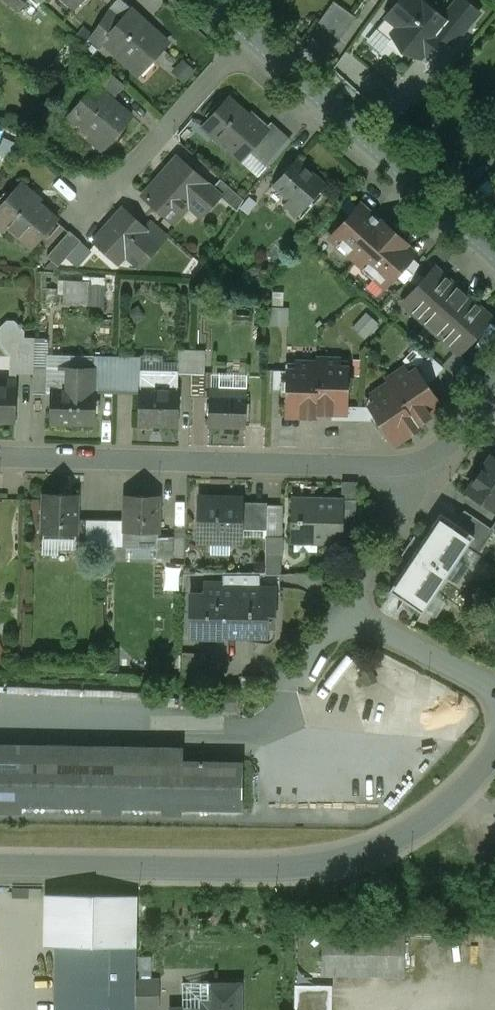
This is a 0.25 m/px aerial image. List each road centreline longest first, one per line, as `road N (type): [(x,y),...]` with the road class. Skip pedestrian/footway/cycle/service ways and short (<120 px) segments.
road 1 (residential): [(494,752),(413,825),(347,857),(254,866),(0,863)]
road 2 (residential): [(418,481),(390,467),(0,456)]
road 3 (tertiary): [(494,251),(213,0)]
road 4 (residential): [(494,693),(344,608)]
road 5 (residential): [(344,608),(418,481)]
road 6 (residential): [(418,481),(494,372)]

